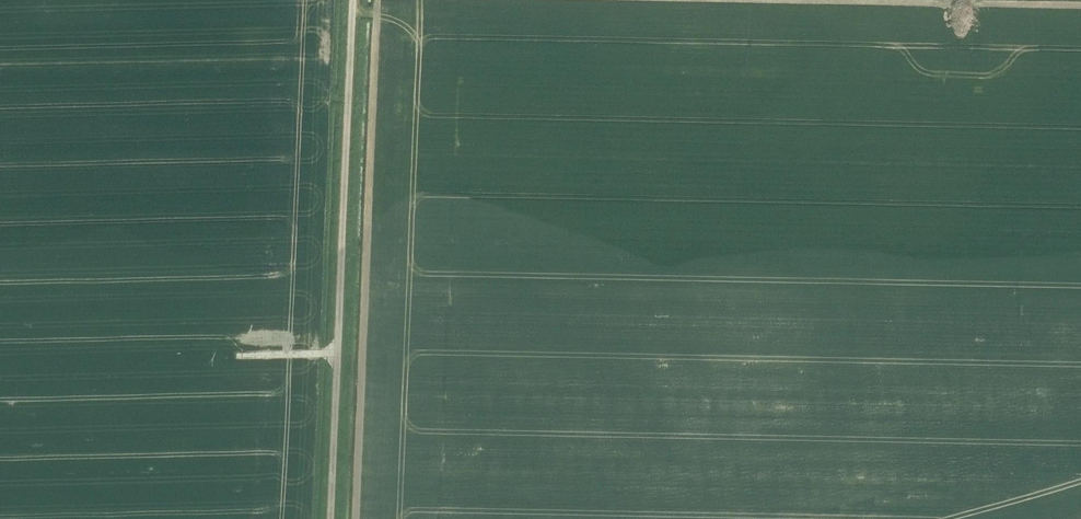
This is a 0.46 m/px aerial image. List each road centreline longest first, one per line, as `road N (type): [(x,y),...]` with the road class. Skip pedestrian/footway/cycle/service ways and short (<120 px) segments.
road 1 (unclassified): [(330,518),(353,0)]

